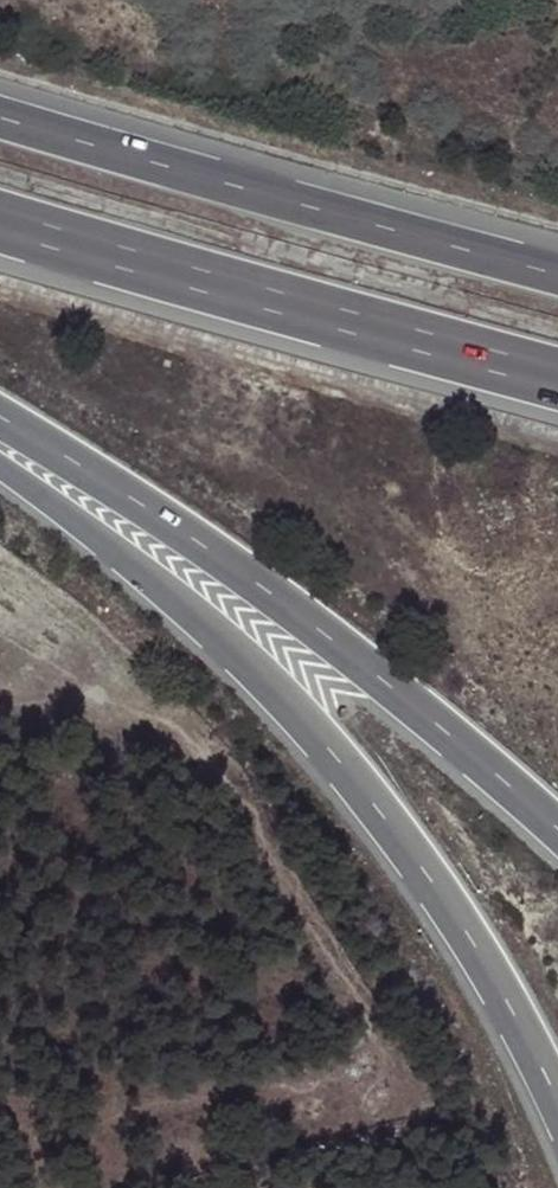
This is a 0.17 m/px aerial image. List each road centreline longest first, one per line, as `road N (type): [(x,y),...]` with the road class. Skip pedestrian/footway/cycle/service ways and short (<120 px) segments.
road 1 (motorway): [(0,462),(93,524),(204,617),(298,713),(422,876),(509,1015),(557,1119)]
road 2 (motorway): [(0,416),(169,519),(385,676),(557,831)]
road 3 (motorway): [(557,276),(0,112)]
road 4 (motorway): [(0,219),(238,292),(557,375)]

